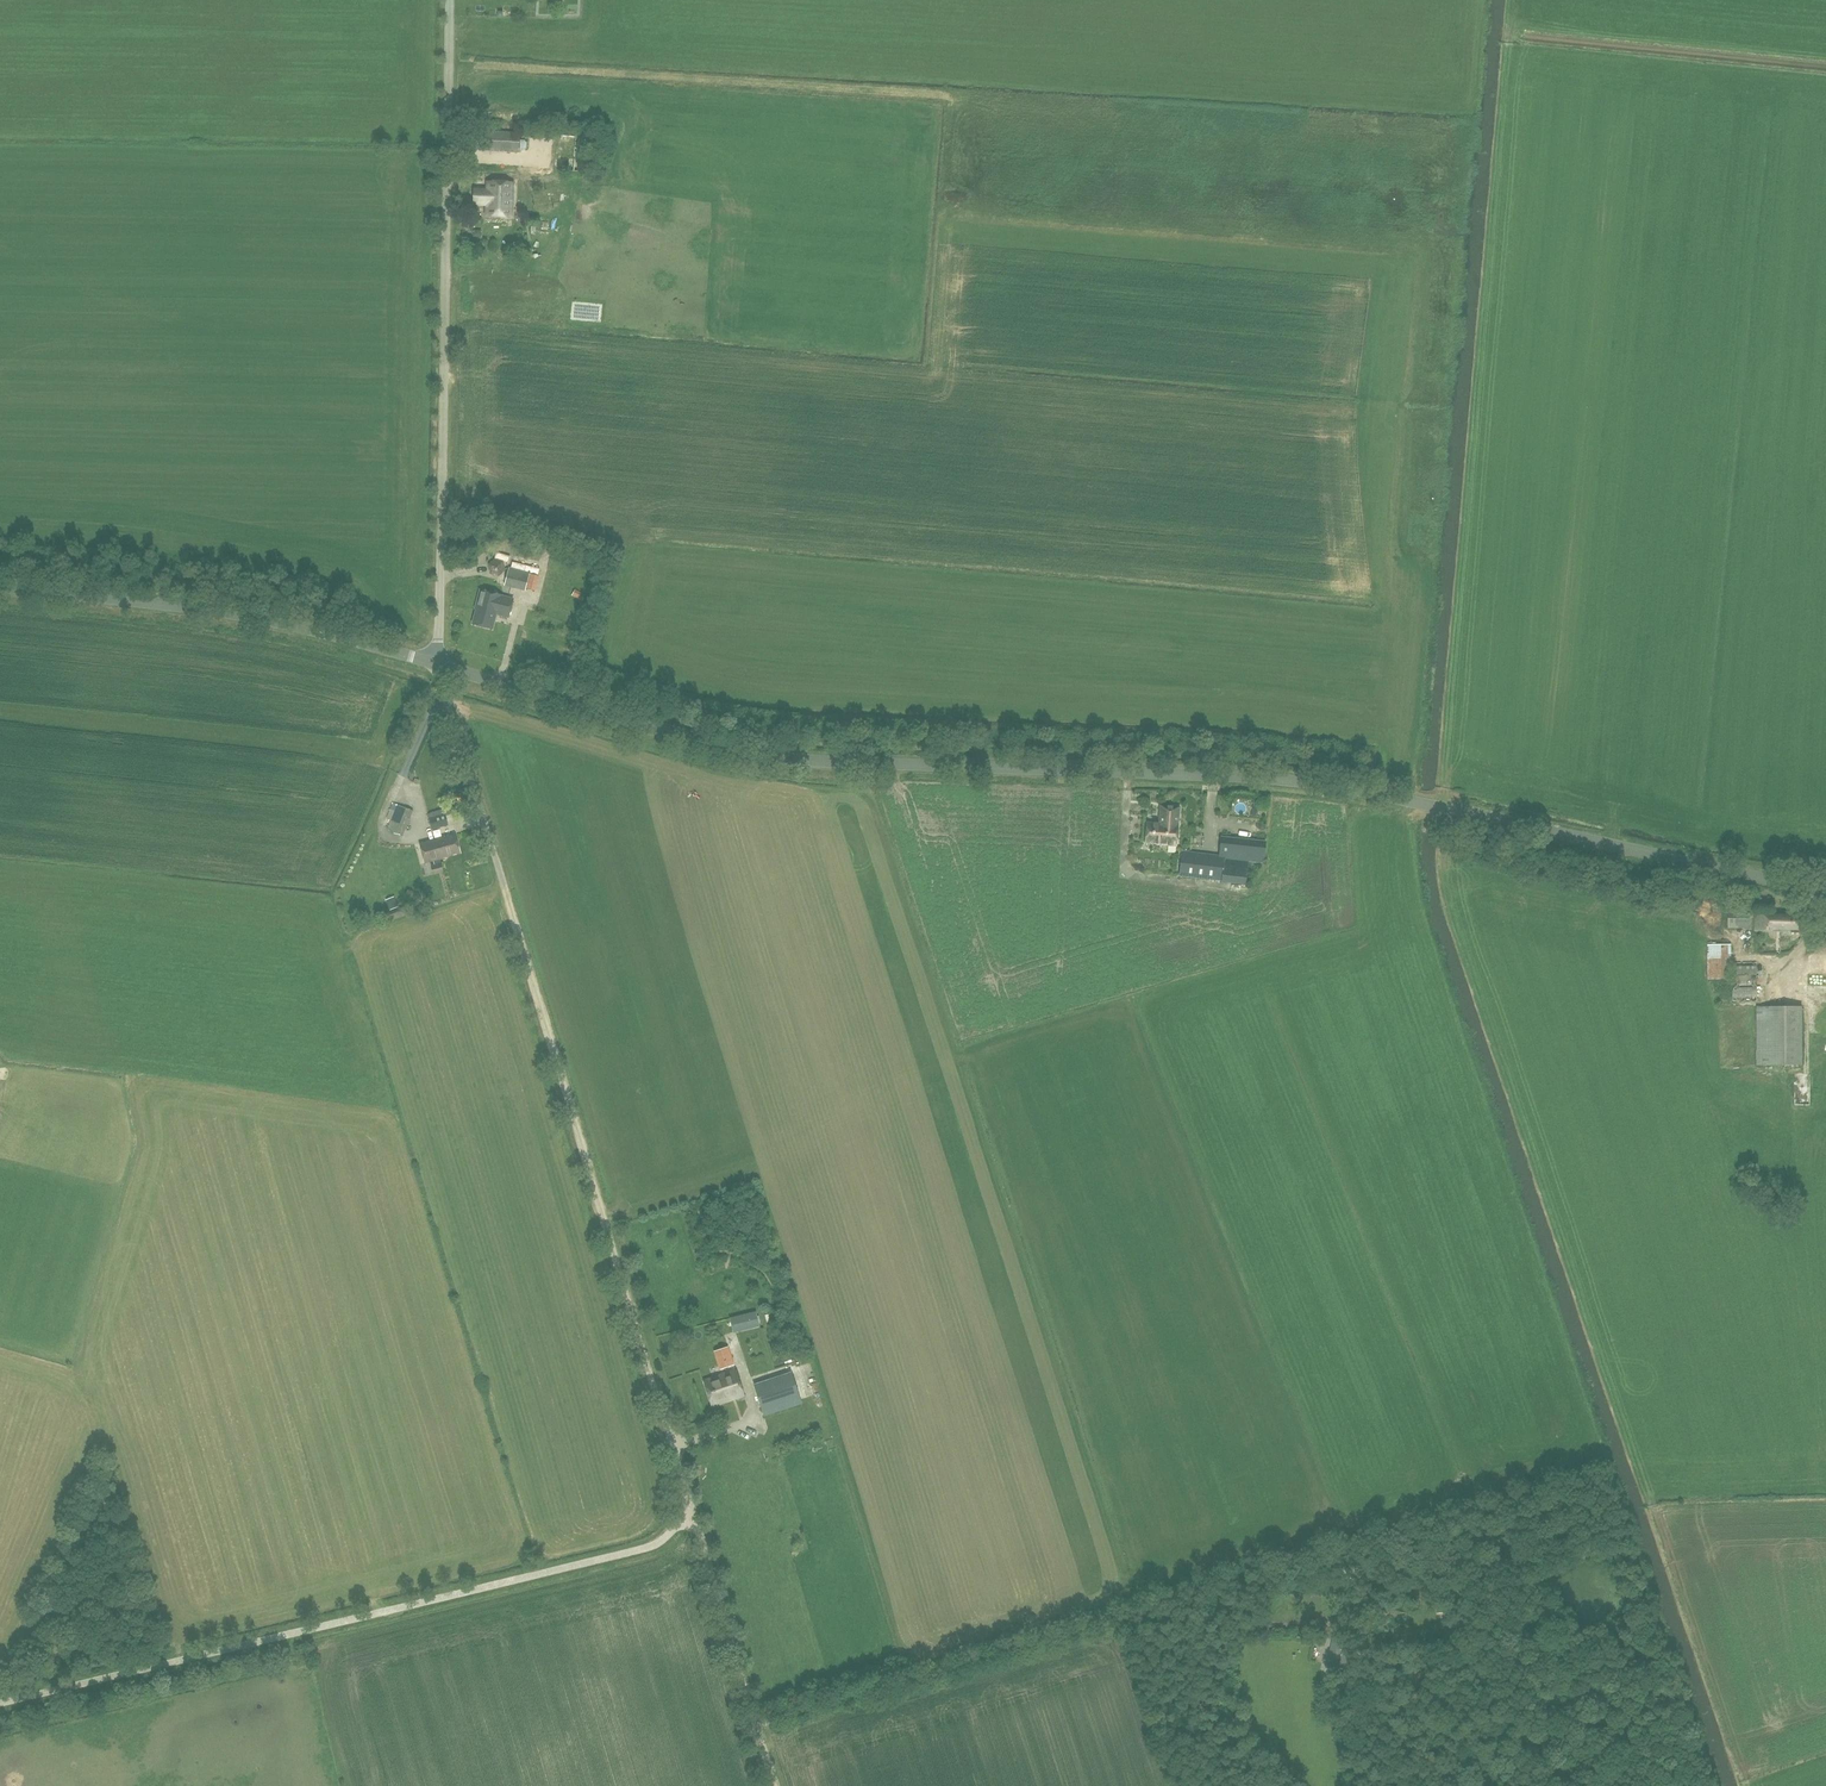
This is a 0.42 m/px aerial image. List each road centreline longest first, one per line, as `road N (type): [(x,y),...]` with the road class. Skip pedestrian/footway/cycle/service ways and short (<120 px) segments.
road 1 (unclassified): [(1825,892),(1314,782),(859,764),(730,749),(314,631),(0,587)]
road 2 (track): [(692,1510),(433,662)]
road 3 (unclassified): [(0,1704),(636,1551),(692,1510)]
road 4 (track): [(692,1510),(776,1785)]

